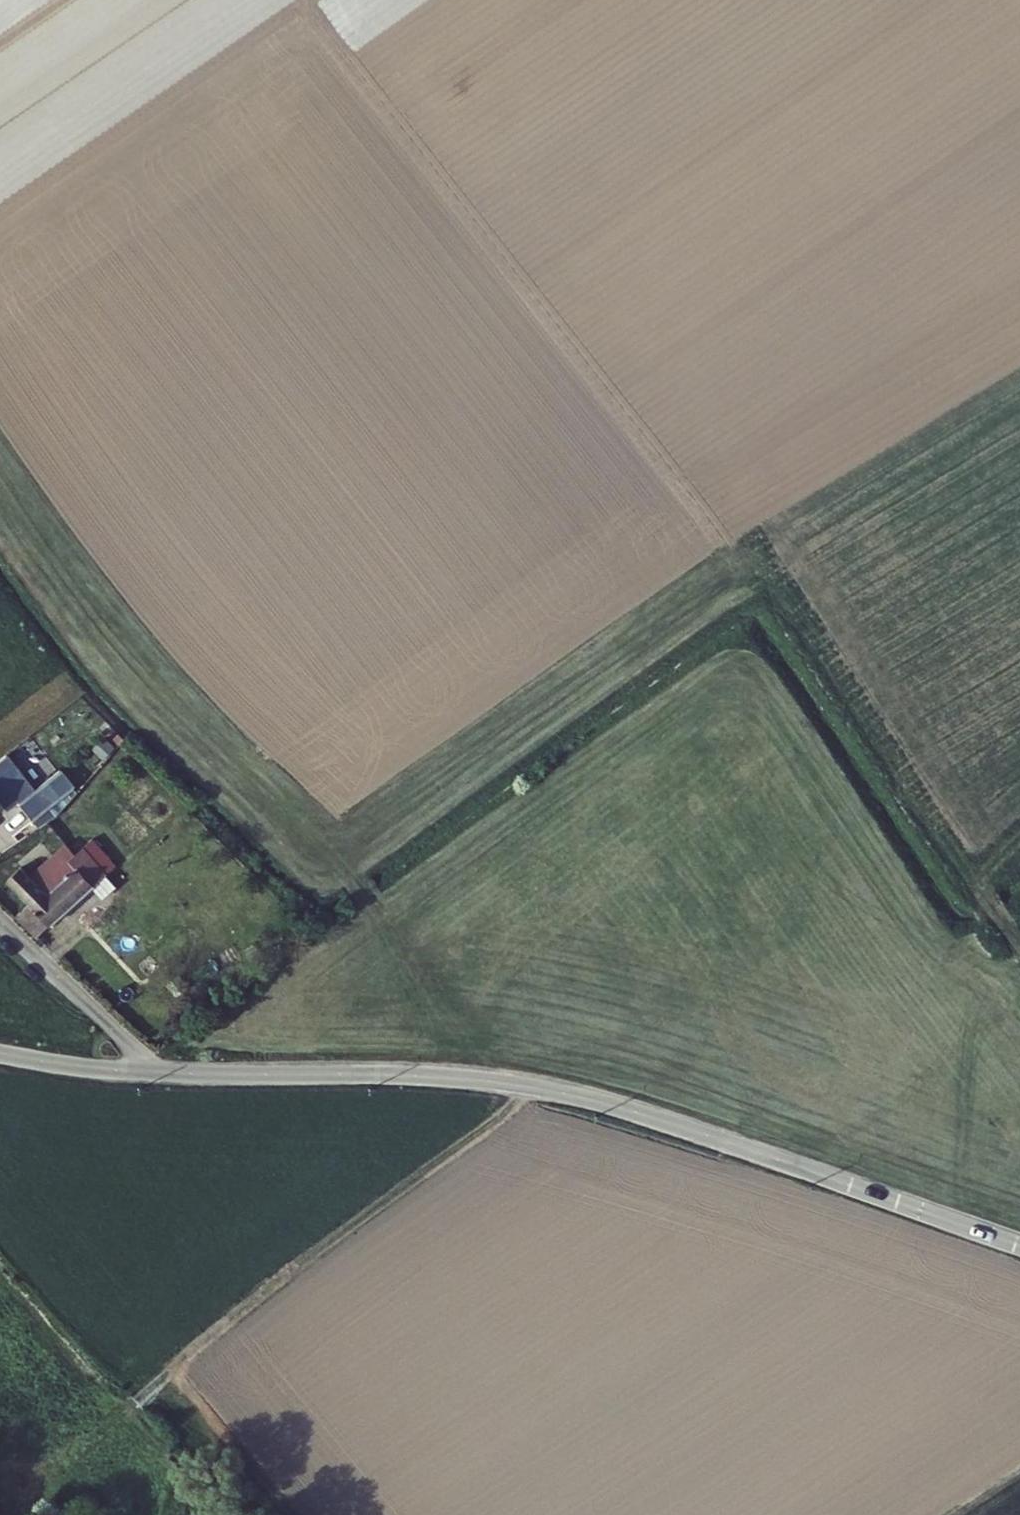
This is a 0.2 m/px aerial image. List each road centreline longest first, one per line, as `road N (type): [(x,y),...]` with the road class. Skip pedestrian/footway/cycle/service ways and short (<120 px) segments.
road 1 (unclassified): [(162,1077),(402,1076),(549,1093),(690,1131),(1019,1247)]
road 2 (unclassified): [(162,1077),(0,921)]
road 3 (unclassified): [(0,1054),(162,1077)]

